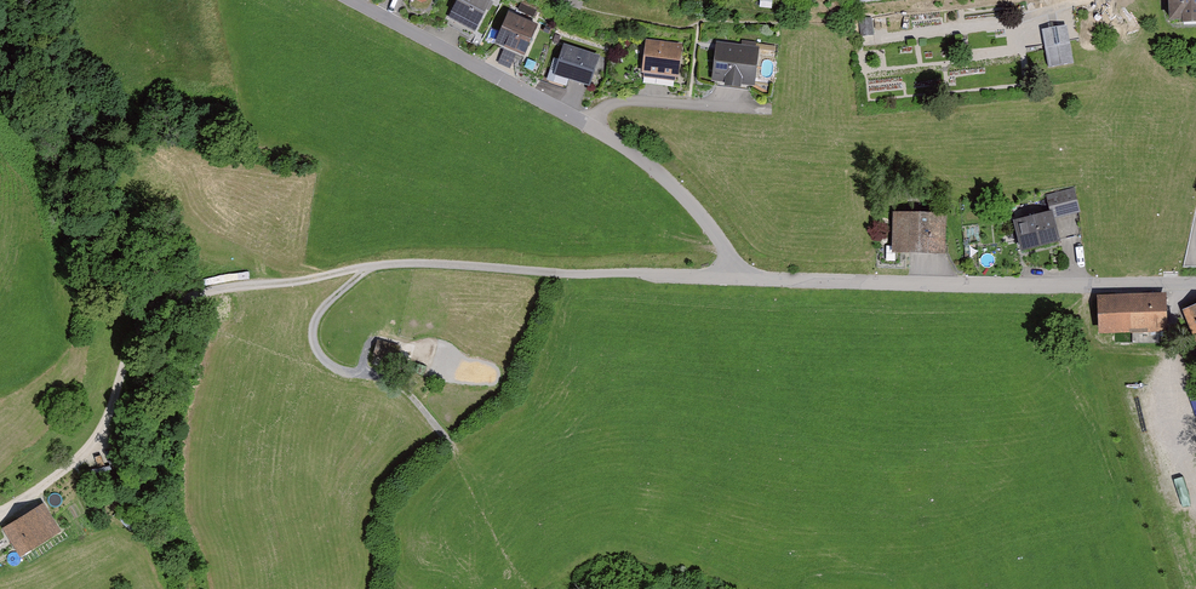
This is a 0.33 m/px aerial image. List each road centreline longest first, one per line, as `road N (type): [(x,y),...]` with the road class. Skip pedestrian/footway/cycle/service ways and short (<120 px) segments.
road 1 (unclassified): [(638,273),(398,263),(181,300),(143,327),(97,440),(0,513)]
road 2 (residential): [(1195,284),(744,276)]
road 3 (track): [(372,266),(322,307),(312,331),(319,352),(338,365),(397,380),(461,458)]
road 4 (residential): [(590,125),(355,0)]
road 5 (residential): [(744,276),(665,176),(590,125)]
road 6 (residential): [(769,112),(618,102),(590,125)]

